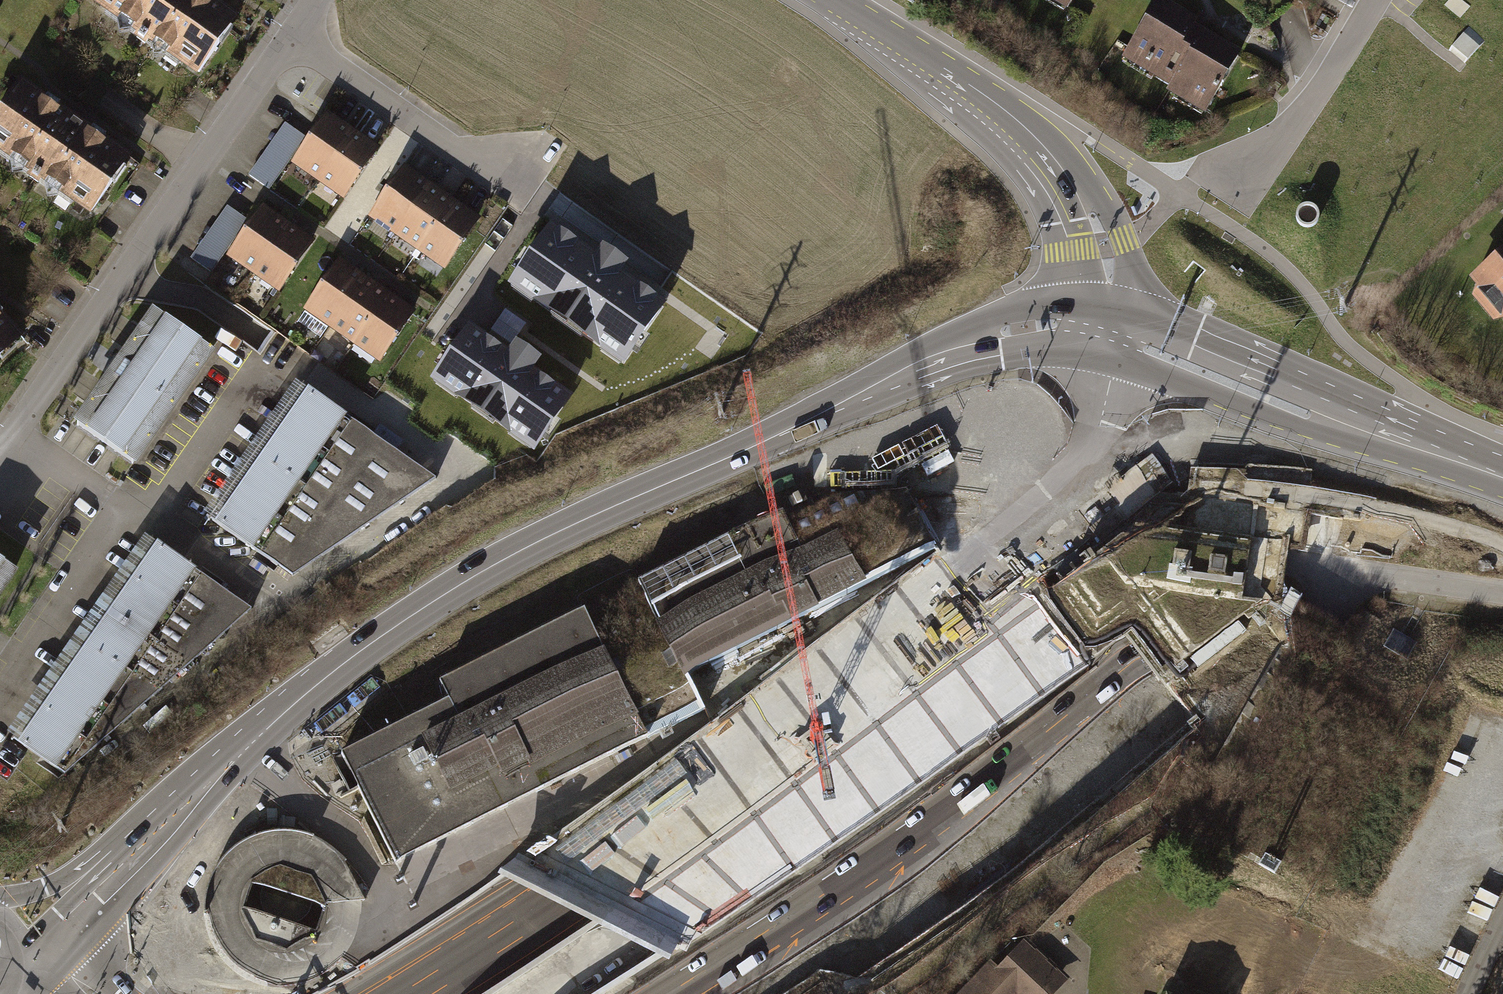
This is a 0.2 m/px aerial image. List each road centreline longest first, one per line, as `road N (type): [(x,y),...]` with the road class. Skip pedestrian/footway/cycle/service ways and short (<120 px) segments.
road 1 (motorway): [(1502,82),(1116,467),(979,584),(541,896),(379,993)]
road 2 (motorway): [(518,993),(926,739),(1071,635),(1502,271)]
road 3 (secondary): [(74,924),(317,685),(479,573),(955,348),(1051,327),(1111,327)]
road 4 (residential): [(316,0),(0,461)]
road 5 (motorway): [(1127,663),(727,979)]
road 6 (motorway): [(1127,663),(1502,357)]
road 7 (tertiary): [(1111,327),(1101,244),(1053,158),(945,69),(832,0)]
road 8 (secondary): [(1111,327),(1170,377),(1297,425),(1366,423)]
road 9 (secondary): [(1366,423),(1313,386),(1184,331),(1111,327)]
road 10 (residential): [(1241,182),(1337,65),(1376,0)]
road 11 (secondary): [(1366,423),(1486,467)]

